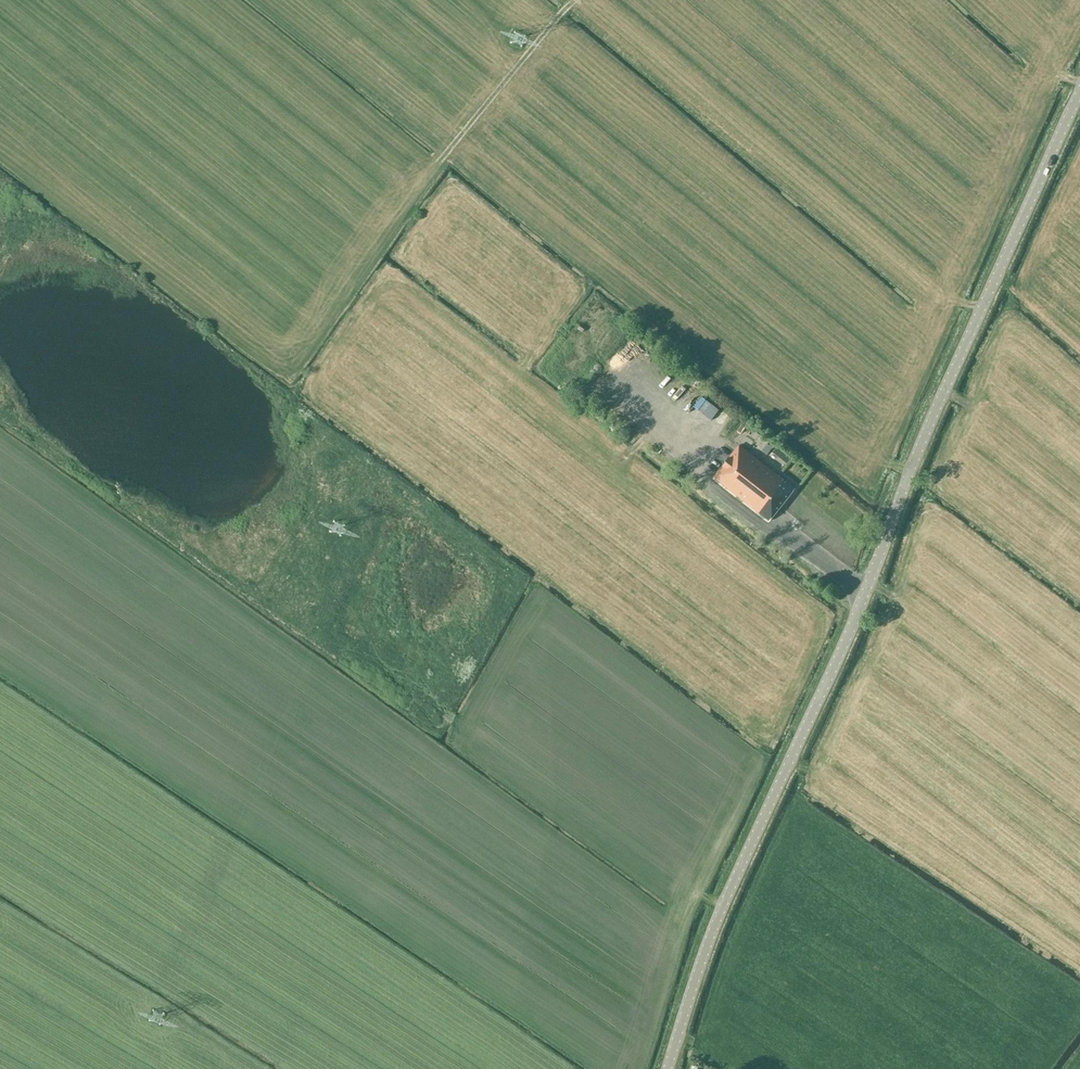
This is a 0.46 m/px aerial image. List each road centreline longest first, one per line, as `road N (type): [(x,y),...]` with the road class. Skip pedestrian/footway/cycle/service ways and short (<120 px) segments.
road 1 (tertiary): [(669,1068),(717,918),(1079,93)]

